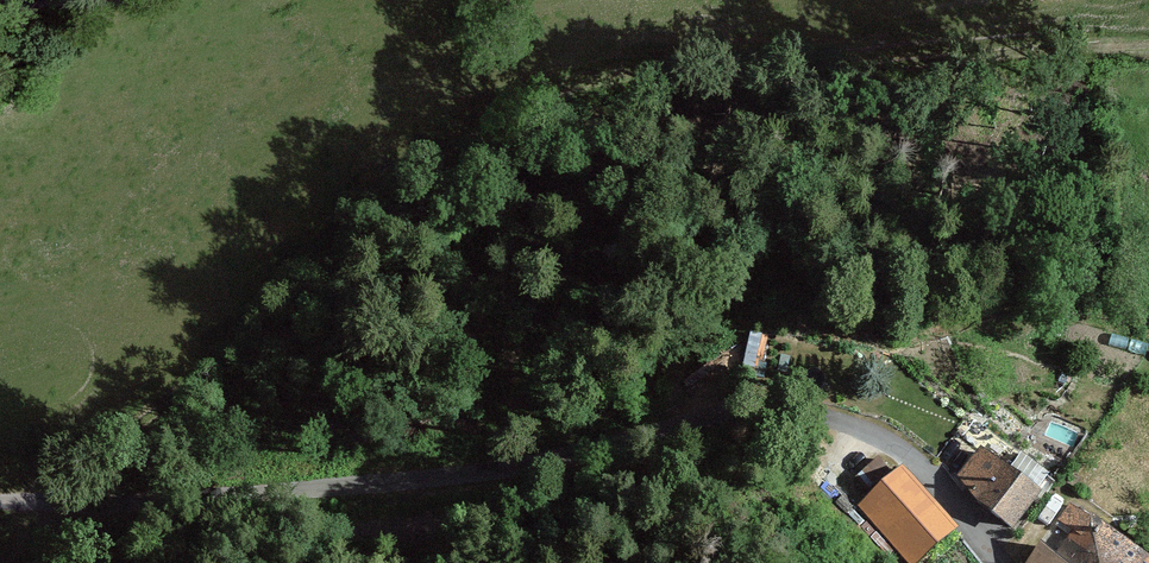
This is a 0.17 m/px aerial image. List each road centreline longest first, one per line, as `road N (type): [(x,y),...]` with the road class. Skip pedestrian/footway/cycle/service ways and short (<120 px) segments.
road 1 (track): [(30,502),(54,446),(141,411),(214,362),(337,262),(396,180),(558,75),(590,66),(1148,45)]
road 2 (track): [(0,503),(243,497),(486,472),(717,411),(812,412),(879,430)]

